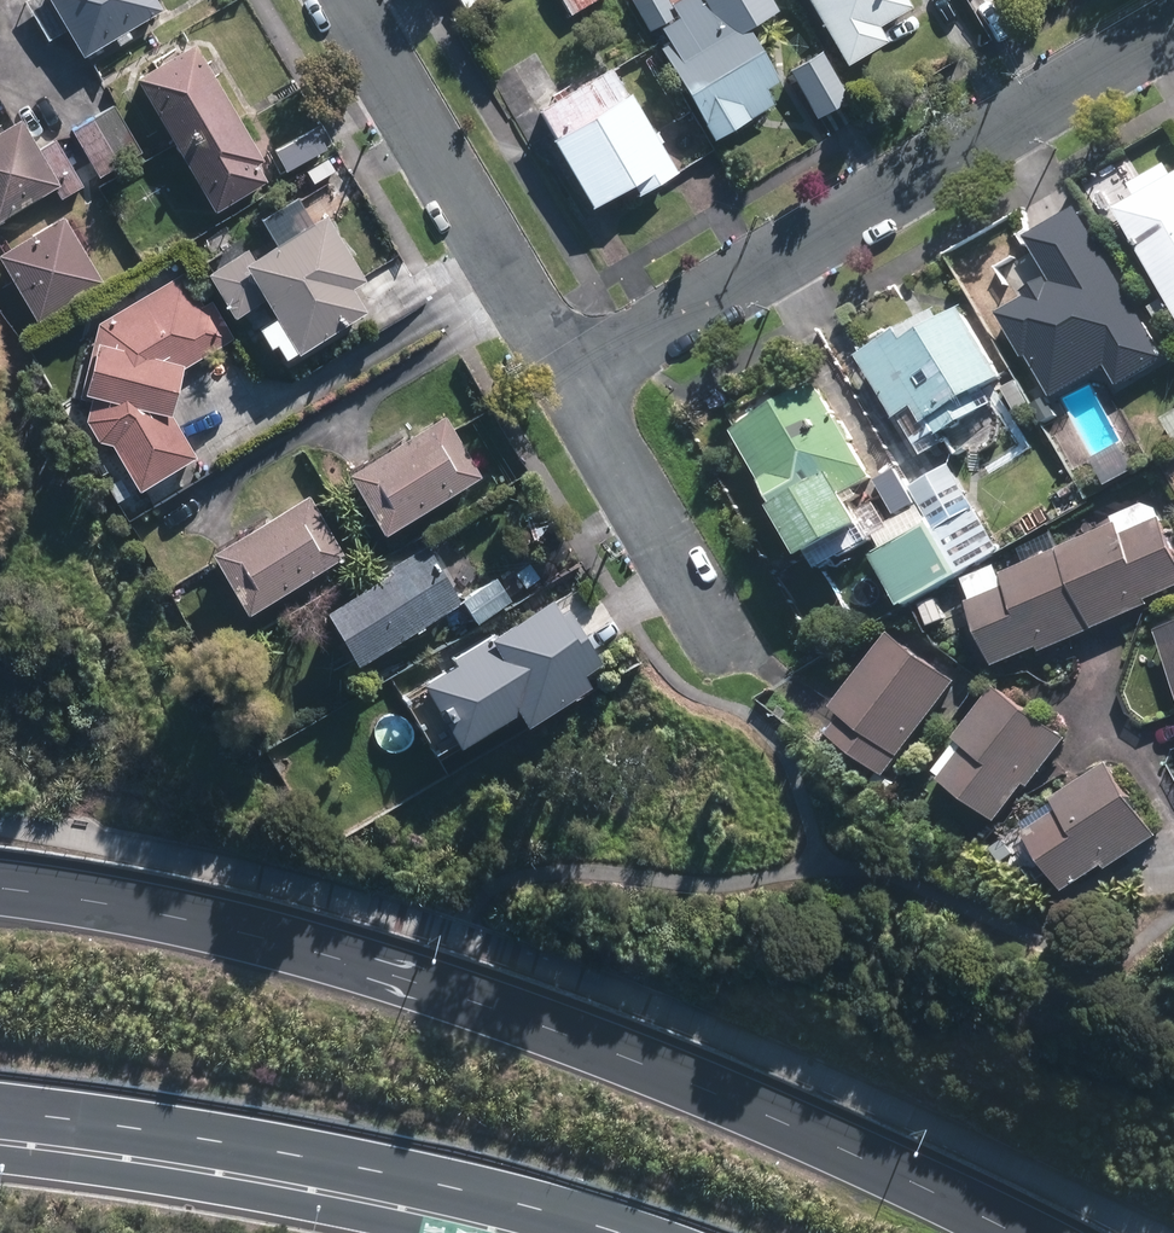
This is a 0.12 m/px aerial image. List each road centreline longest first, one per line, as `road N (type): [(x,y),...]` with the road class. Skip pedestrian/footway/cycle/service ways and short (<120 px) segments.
road 1 (motorway): [(0,883),(223,921),(474,995),(685,1075),(915,1174),(1029,1232)]
road 2 (residential): [(1173,22),(572,375)]
road 3 (motorway): [(607,1232),(333,1162),(0,1112)]
road 4 (residential): [(572,375),(347,0)]
road 5 (residential): [(722,638),(572,375)]

